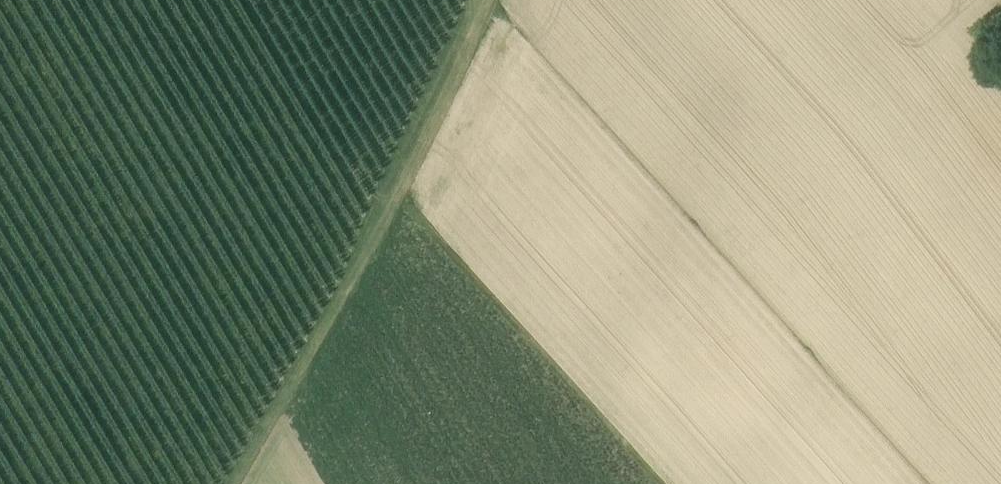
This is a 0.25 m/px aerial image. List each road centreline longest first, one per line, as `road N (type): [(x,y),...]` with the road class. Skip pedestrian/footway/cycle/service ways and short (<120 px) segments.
road 1 (track): [(482,0),(386,209),(224,483)]

